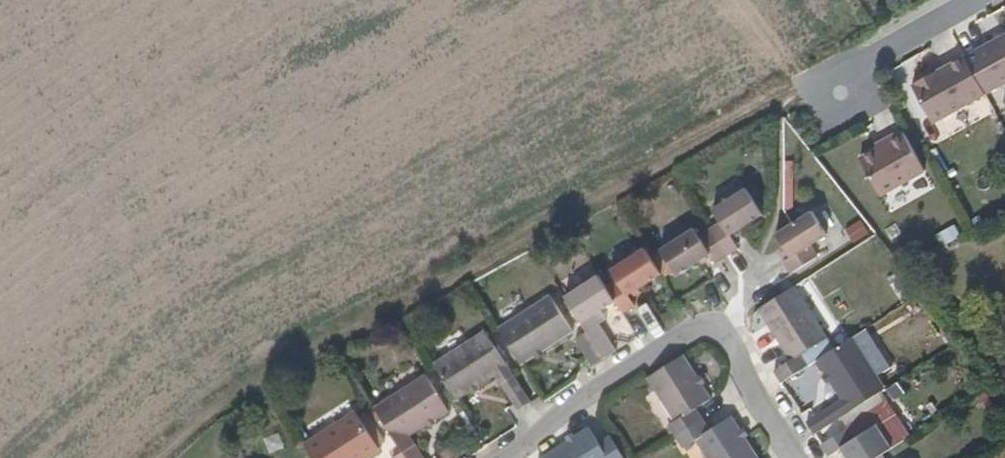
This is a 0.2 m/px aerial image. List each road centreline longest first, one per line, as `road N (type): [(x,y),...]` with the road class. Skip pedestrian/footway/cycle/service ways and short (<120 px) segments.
road 1 (residential): [(800,457),(704,311),(501,457)]
road 2 (residential): [(967,0),(876,52),(838,92)]

